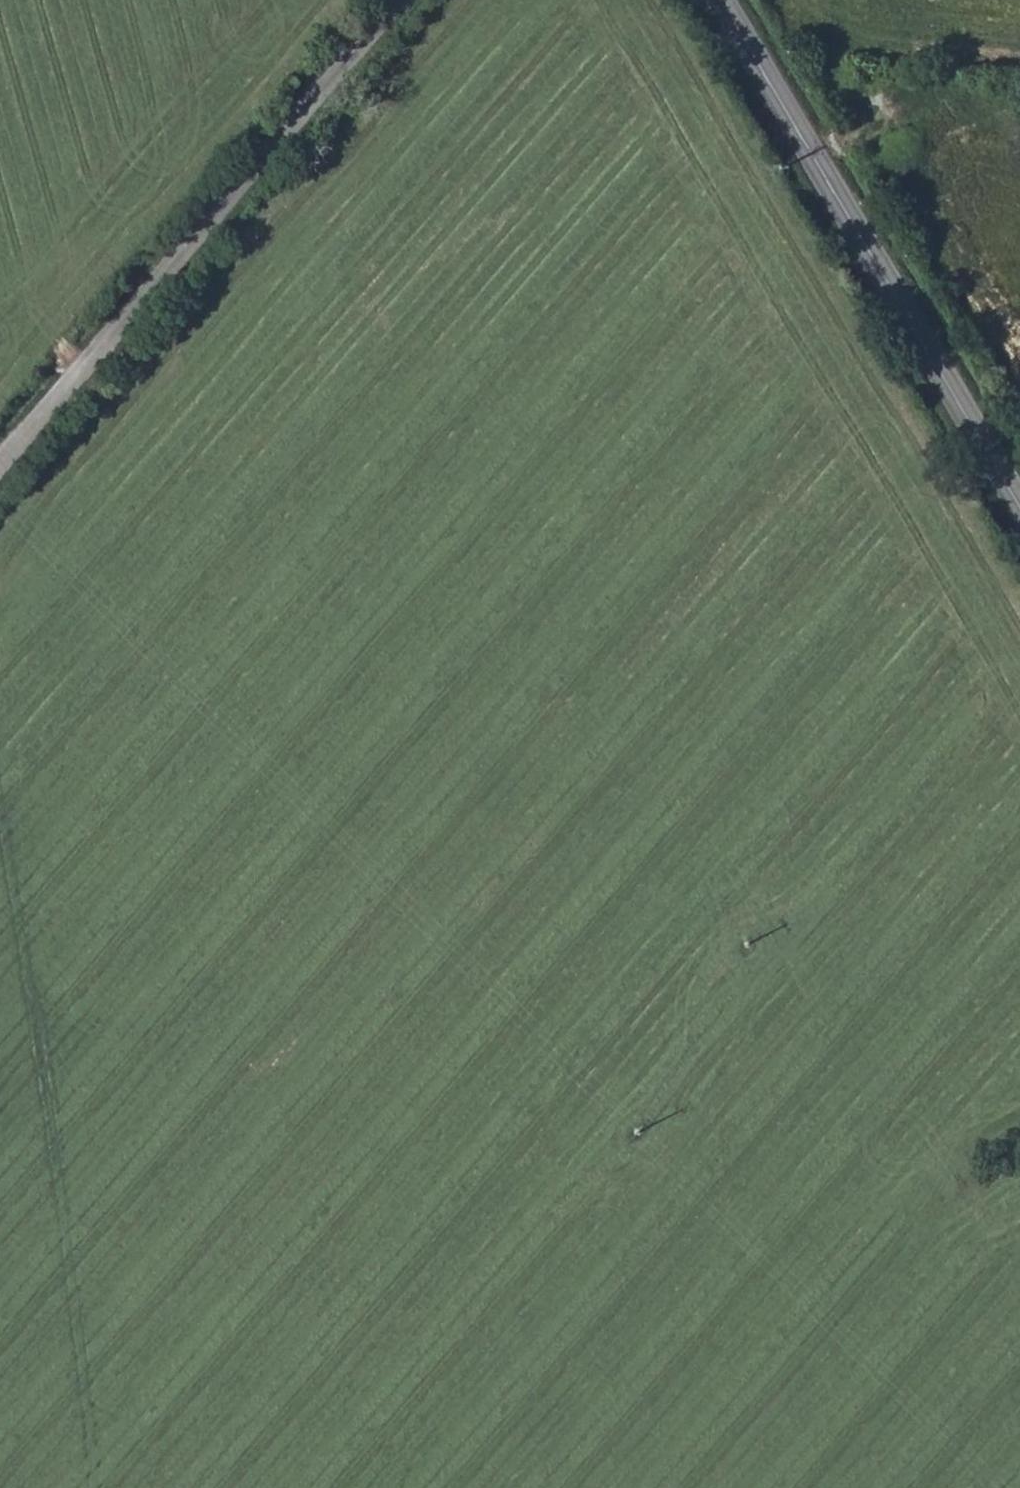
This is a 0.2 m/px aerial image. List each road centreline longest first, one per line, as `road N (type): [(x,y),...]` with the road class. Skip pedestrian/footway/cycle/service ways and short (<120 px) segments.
road 1 (unclassified): [(0,457),(392,0)]
road 2 (secondary): [(721,0),(1019,506)]

